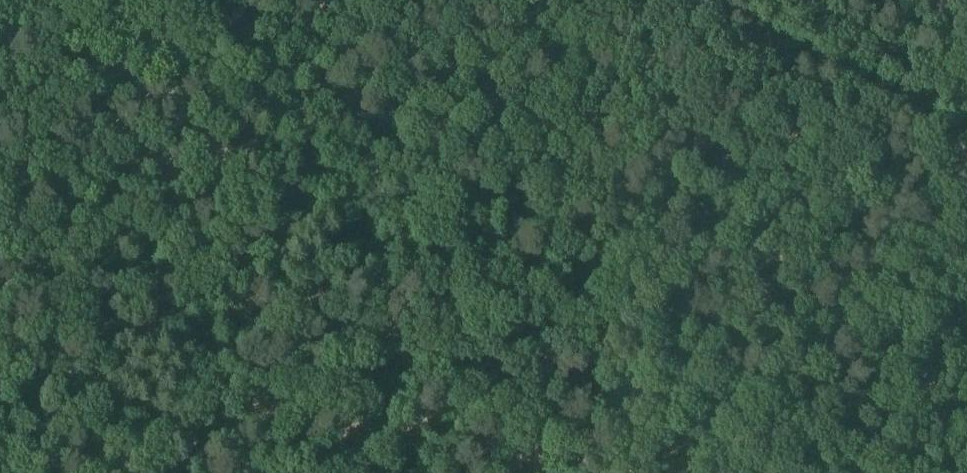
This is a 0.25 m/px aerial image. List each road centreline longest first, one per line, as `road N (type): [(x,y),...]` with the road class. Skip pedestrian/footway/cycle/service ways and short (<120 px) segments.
road 1 (track): [(806,472),(84,0)]
road 2 (track): [(260,472),(611,0)]
road 3 (track): [(805,0),(966,93)]

